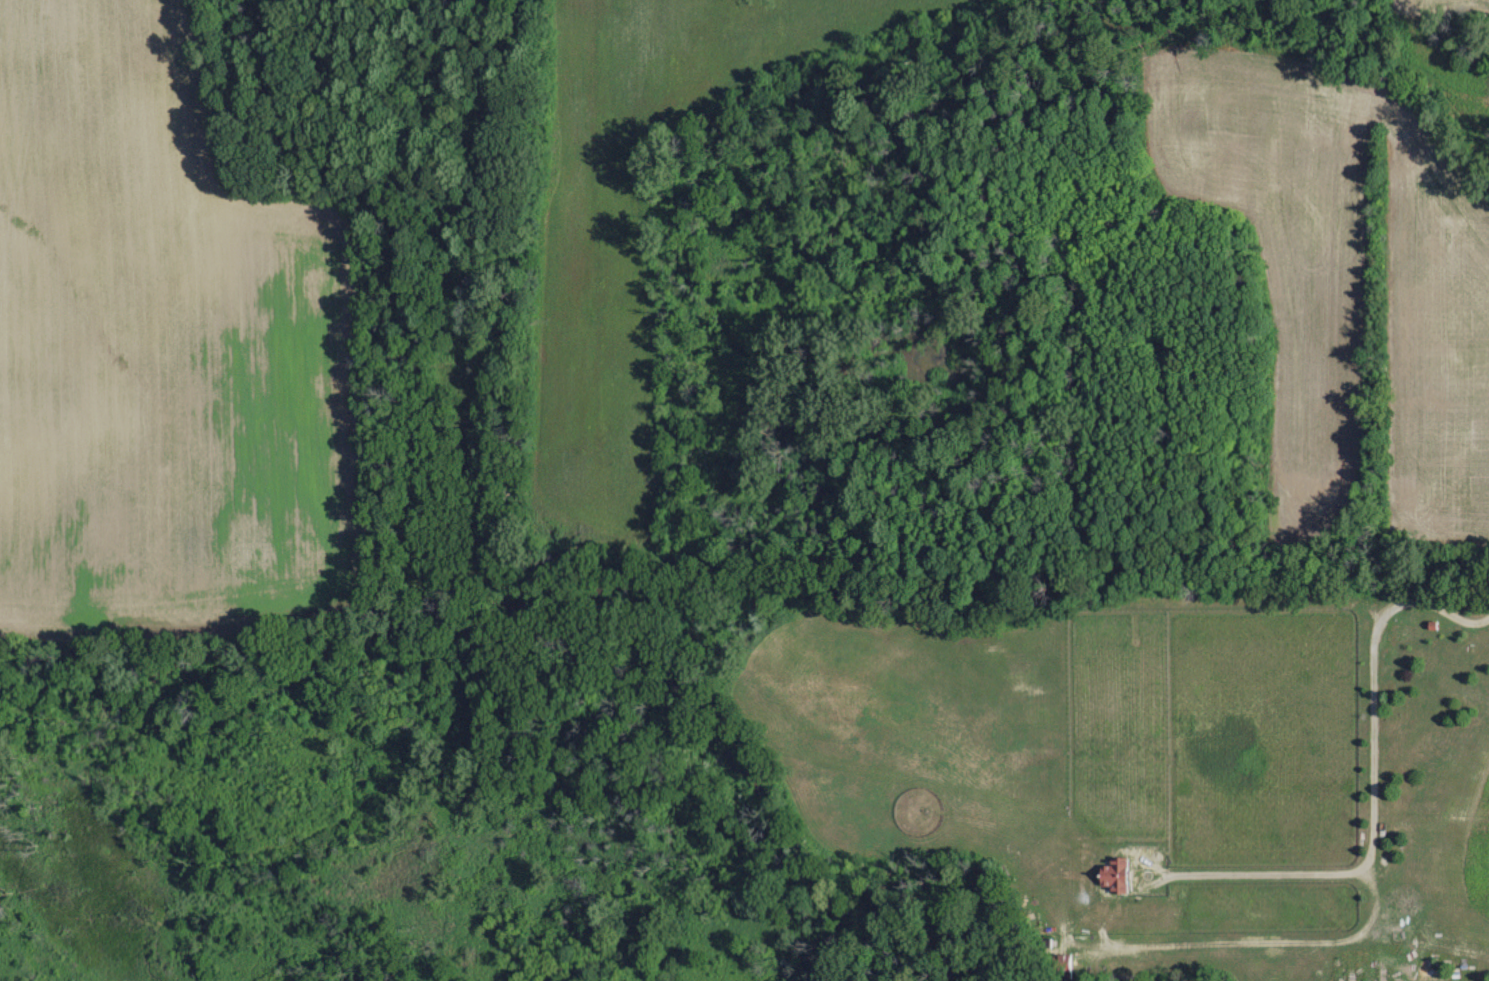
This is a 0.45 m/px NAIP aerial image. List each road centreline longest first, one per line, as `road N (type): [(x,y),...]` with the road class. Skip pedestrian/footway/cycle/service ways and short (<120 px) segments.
road 1 (residential): [(1369,0),(1365,567)]
road 2 (residential): [(1488,562),(1365,567)]

